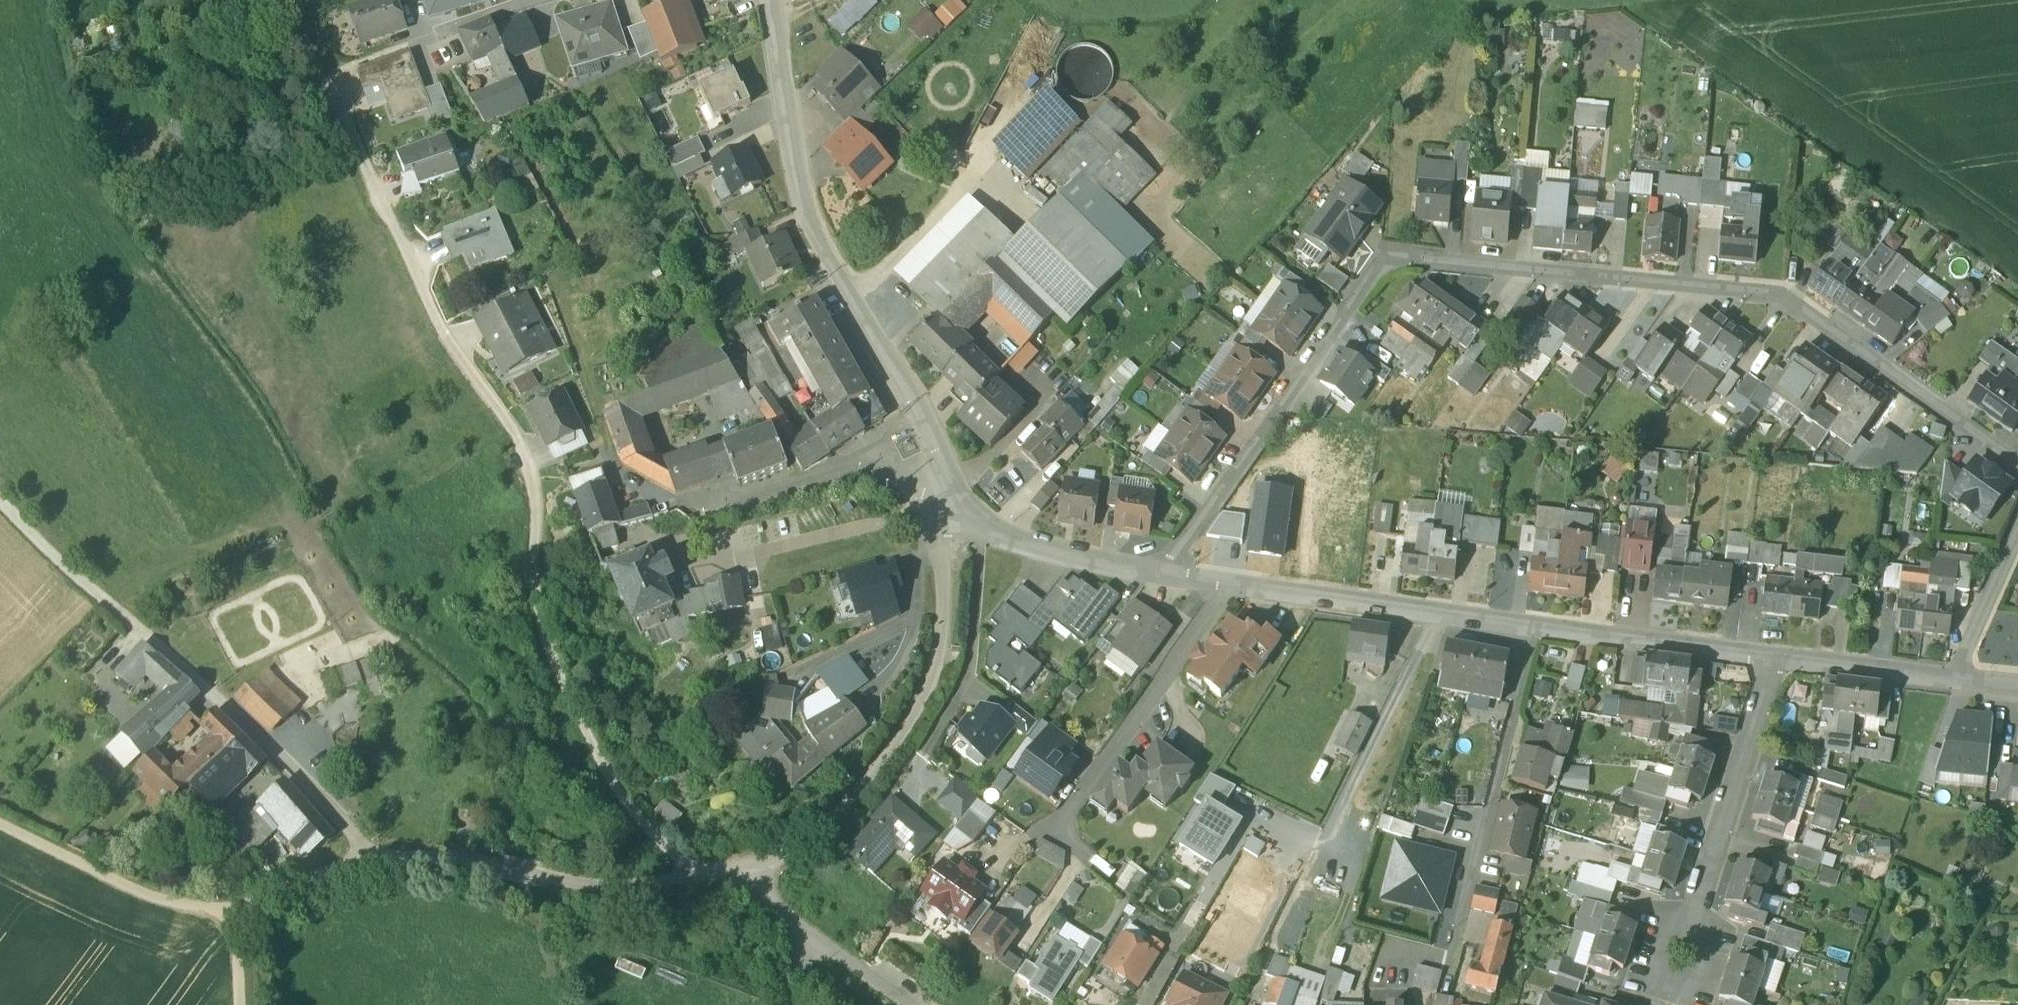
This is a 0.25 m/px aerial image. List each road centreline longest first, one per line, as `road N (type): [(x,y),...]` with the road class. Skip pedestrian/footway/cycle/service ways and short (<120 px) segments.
road 1 (residential): [(2017,467),(1783,295),(1387,254),(1167,571)]
road 2 (track): [(295,0),(441,338),(524,456),(533,498),(533,612),(559,690),(616,789),(676,851),(714,872)]
road 3 (residential): [(777,0),(809,215),(916,408),(965,520)]
road 4 (residential): [(1218,579),(1772,658)]
road 5 (residential): [(965,520),(942,545),(934,663),(876,764),(829,818),(776,850),(714,872)]
road 6 (residential): [(1218,579),(1209,606),(1054,832),(1128,883)]
road 7 (residential): [(1772,658),(1676,971)]
road 8 (track): [(233,908),(163,899),(0,824)]
road 9 (residential): [(926,1004),(714,872)]
road 10 (residential): [(965,520),(1022,543),(1167,571)]
road 11 (residential): [(1772,658),(1953,679)]
road 12 (residential): [(1953,679),(2017,530)]
road 13 (track): [(92,588),(0,500)]

